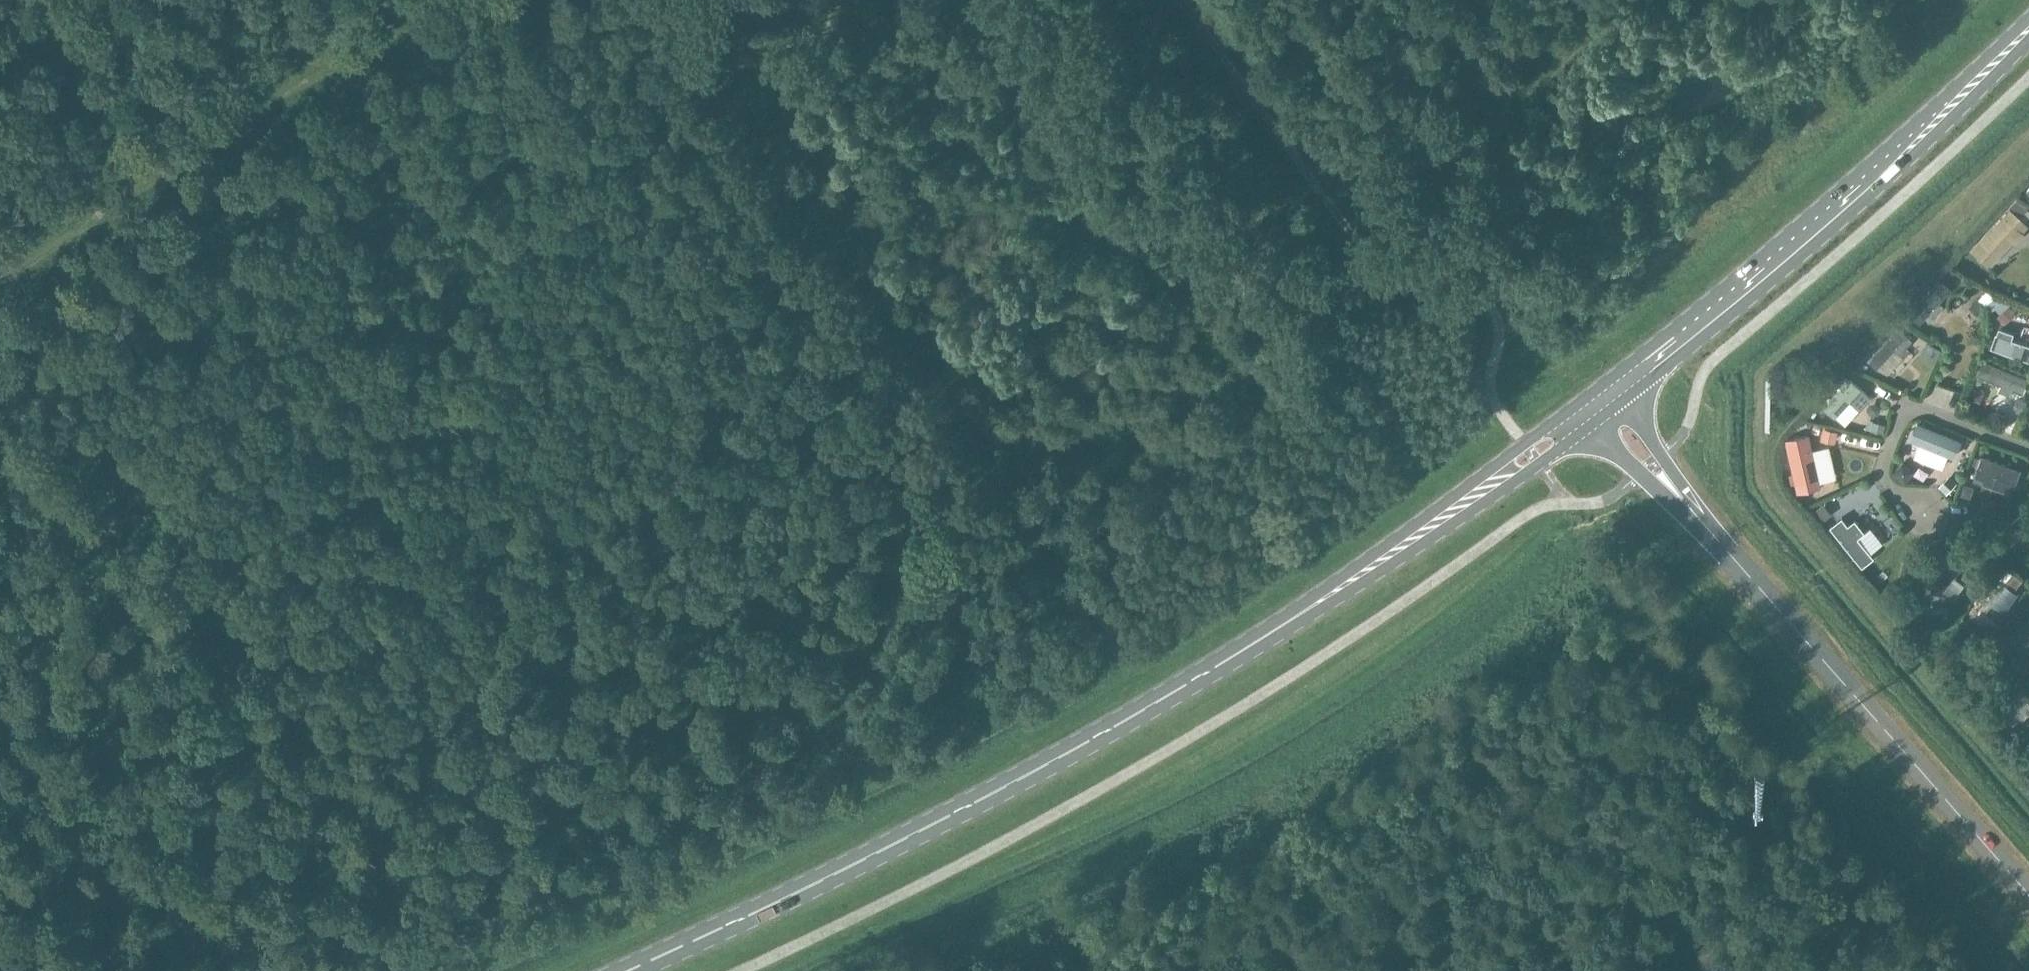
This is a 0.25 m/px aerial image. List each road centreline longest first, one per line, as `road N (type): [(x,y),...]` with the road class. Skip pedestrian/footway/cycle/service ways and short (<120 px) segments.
road 1 (primary): [(634,970),(1093,742),(1265,641),(1597,409)]
road 2 (tertiary): [(2028,890),(1597,409)]
road 3 (primary): [(1597,409),(1828,218),(2028,28)]
road 4 (track): [(488,0),(320,73),(236,121),(0,282)]

